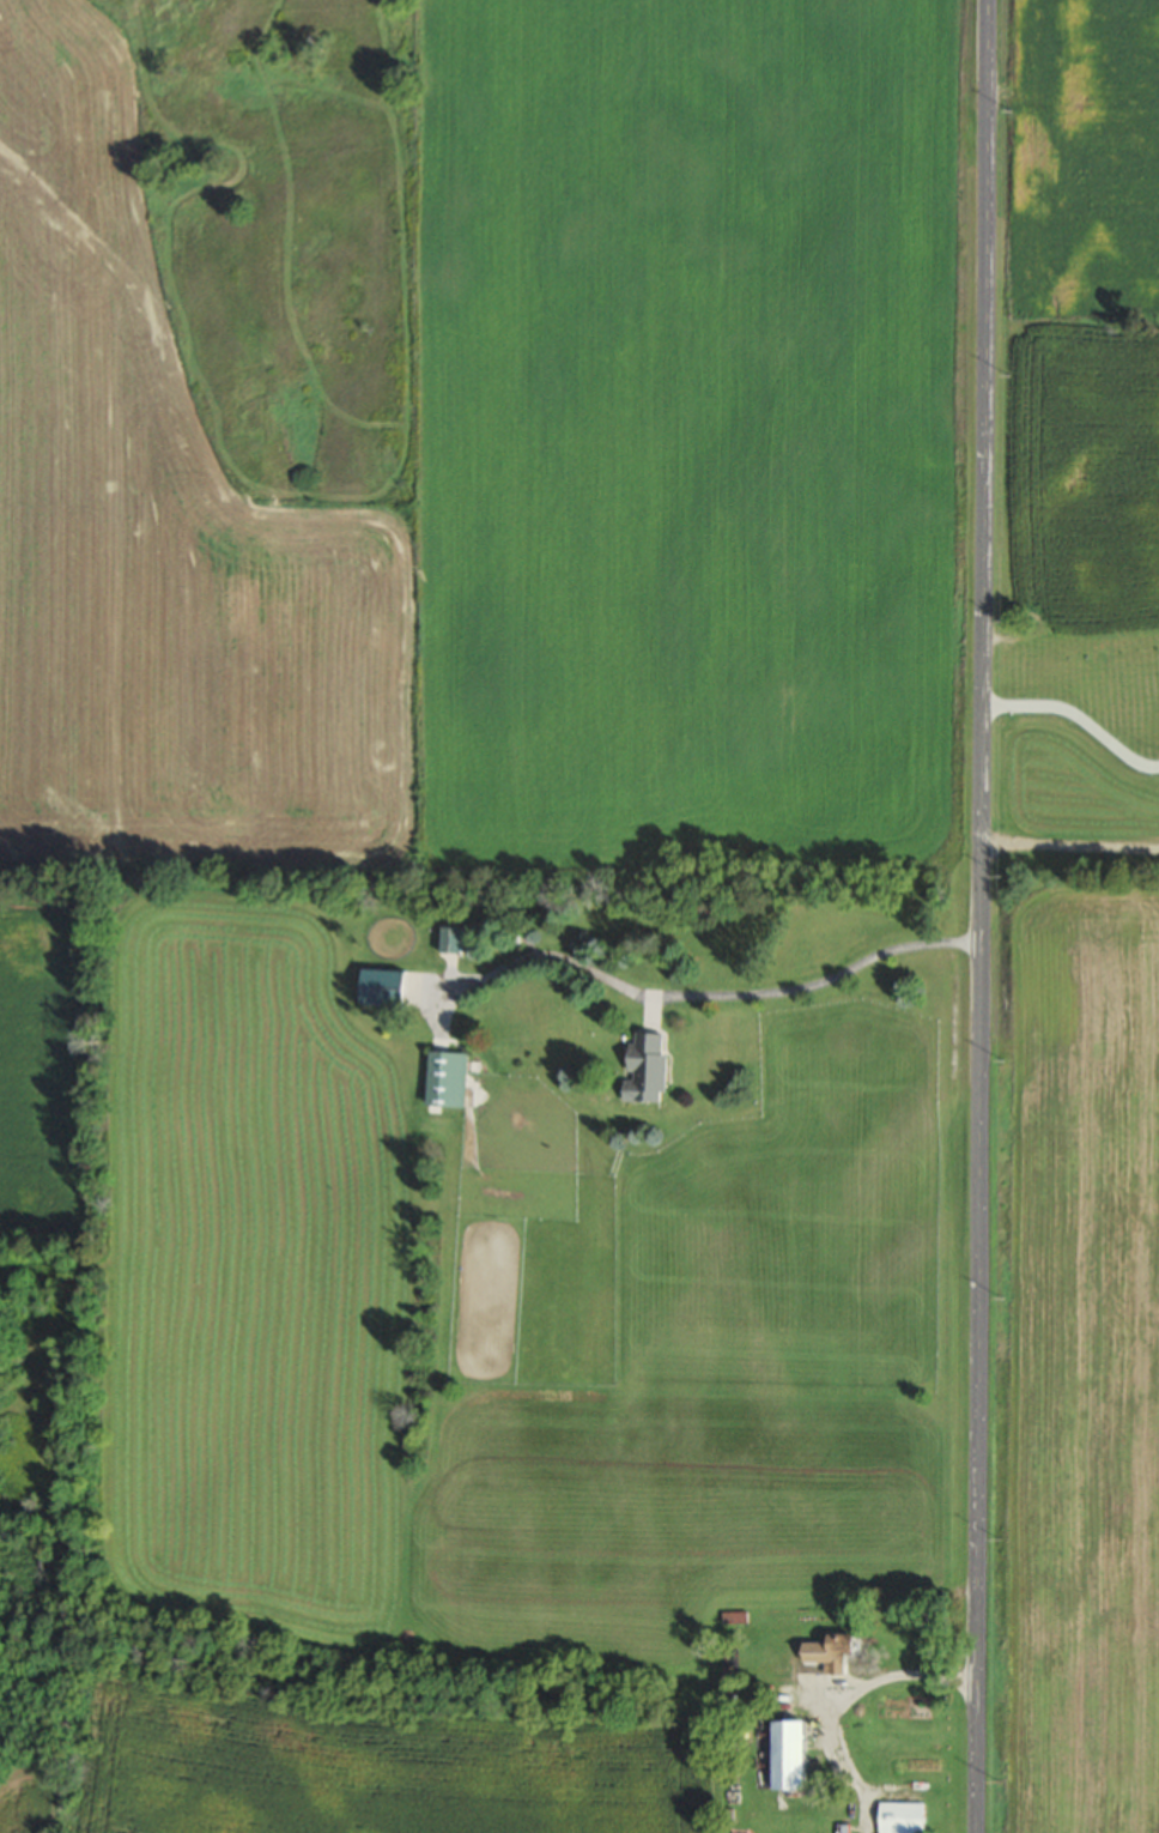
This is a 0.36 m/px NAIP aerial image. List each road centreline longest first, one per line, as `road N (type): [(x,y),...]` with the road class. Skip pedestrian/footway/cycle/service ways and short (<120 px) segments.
road 1 (tertiary): [(988,0),(971,1832)]

